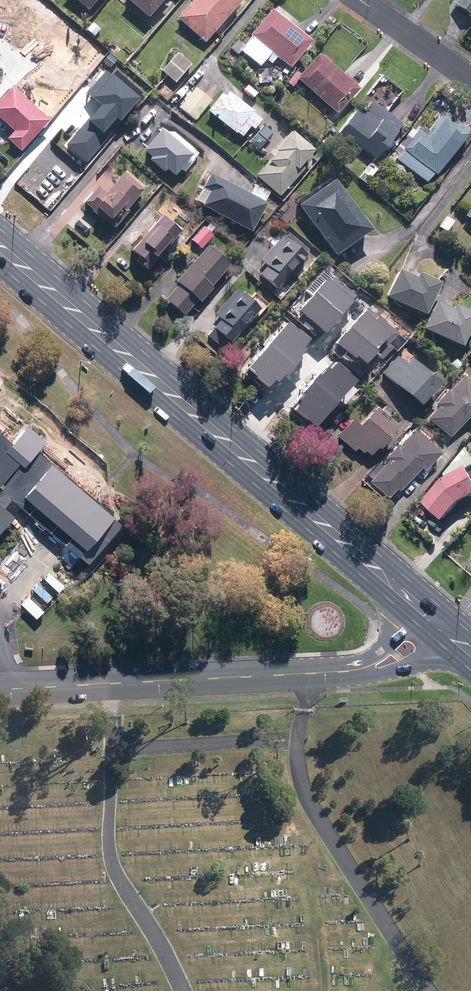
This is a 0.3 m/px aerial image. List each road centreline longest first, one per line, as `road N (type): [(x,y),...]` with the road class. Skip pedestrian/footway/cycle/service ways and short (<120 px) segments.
road 1 (primary): [(0,241),(420,608)]
road 2 (tertiary): [(0,689),(345,673)]
road 3 (residential): [(359,0),(470,80)]

